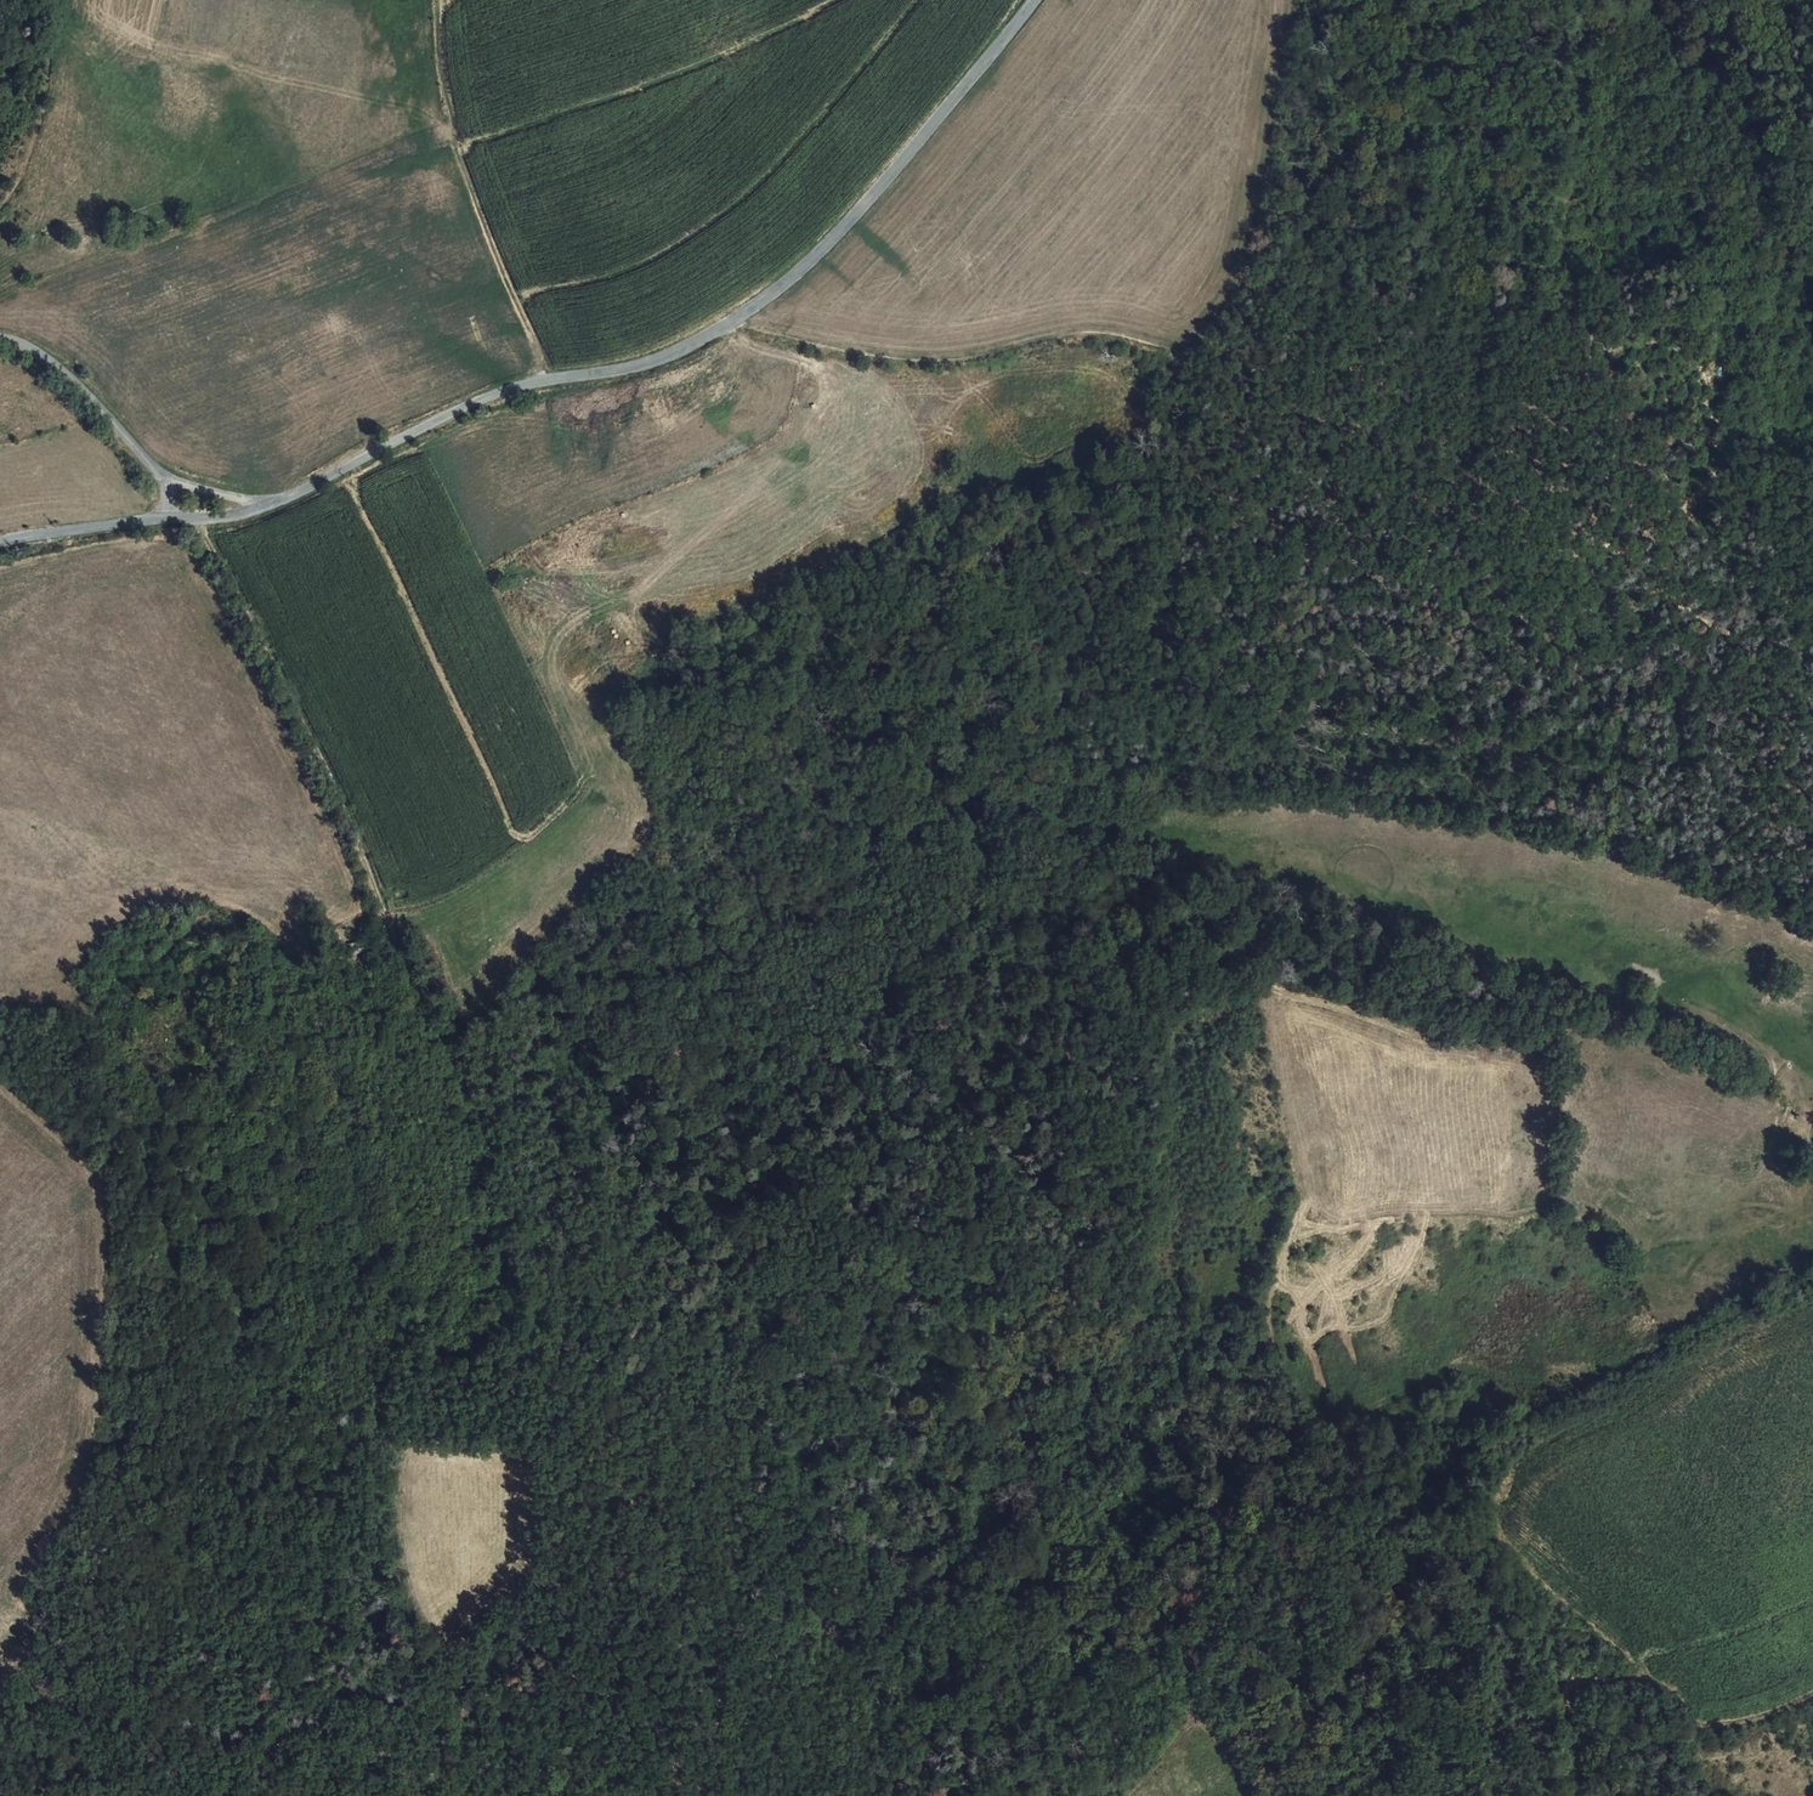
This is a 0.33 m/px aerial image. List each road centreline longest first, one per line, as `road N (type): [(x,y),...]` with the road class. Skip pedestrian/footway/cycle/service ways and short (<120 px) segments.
road 1 (track): [(729,1795),(657,1583),(571,1371),(514,1168),(408,985),(315,749),(209,526)]
road 2 (unclassified): [(1038,0),(821,257),(733,325),(647,369),(546,383),(473,408),(272,509)]
road 3 (unclassified): [(166,482),(48,361),(0,338)]
road 4 (unclassified): [(163,519),(0,543)]

